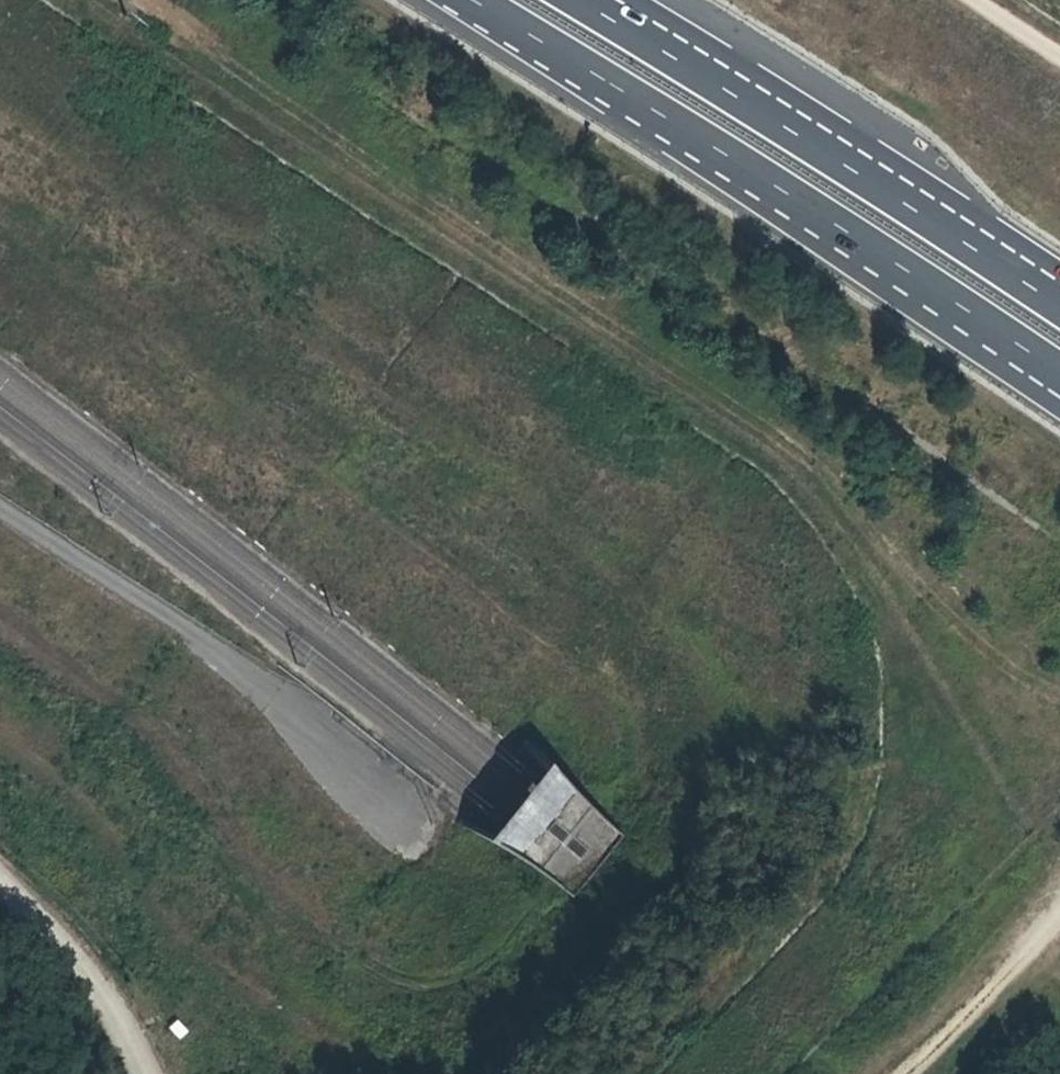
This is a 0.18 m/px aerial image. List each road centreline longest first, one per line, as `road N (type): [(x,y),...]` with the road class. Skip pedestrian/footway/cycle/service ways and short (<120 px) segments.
road 1 (motorway): [(468,0),(1059,386)]
road 2 (motorway): [(1059,294),(598,0)]
road 3 (unclassified): [(0,883),(70,952),(146,1073)]
road 4 (unclassified): [(1059,910),(909,1073)]

